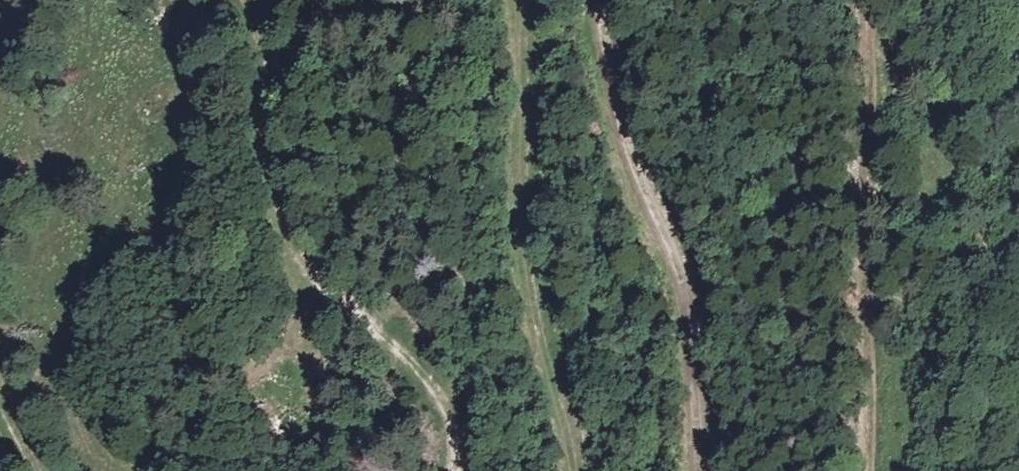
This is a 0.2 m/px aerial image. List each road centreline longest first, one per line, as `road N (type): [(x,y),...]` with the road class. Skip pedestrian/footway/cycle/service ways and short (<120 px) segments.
road 1 (track): [(454,470),(457,433),(440,395),(288,253),(259,162),(250,113),(252,33),(241,0)]
road 2 (track): [(701,470),(685,282),(620,122),(594,0)]
road 3 (track): [(524,0),(514,217),(534,327),(580,470)]

